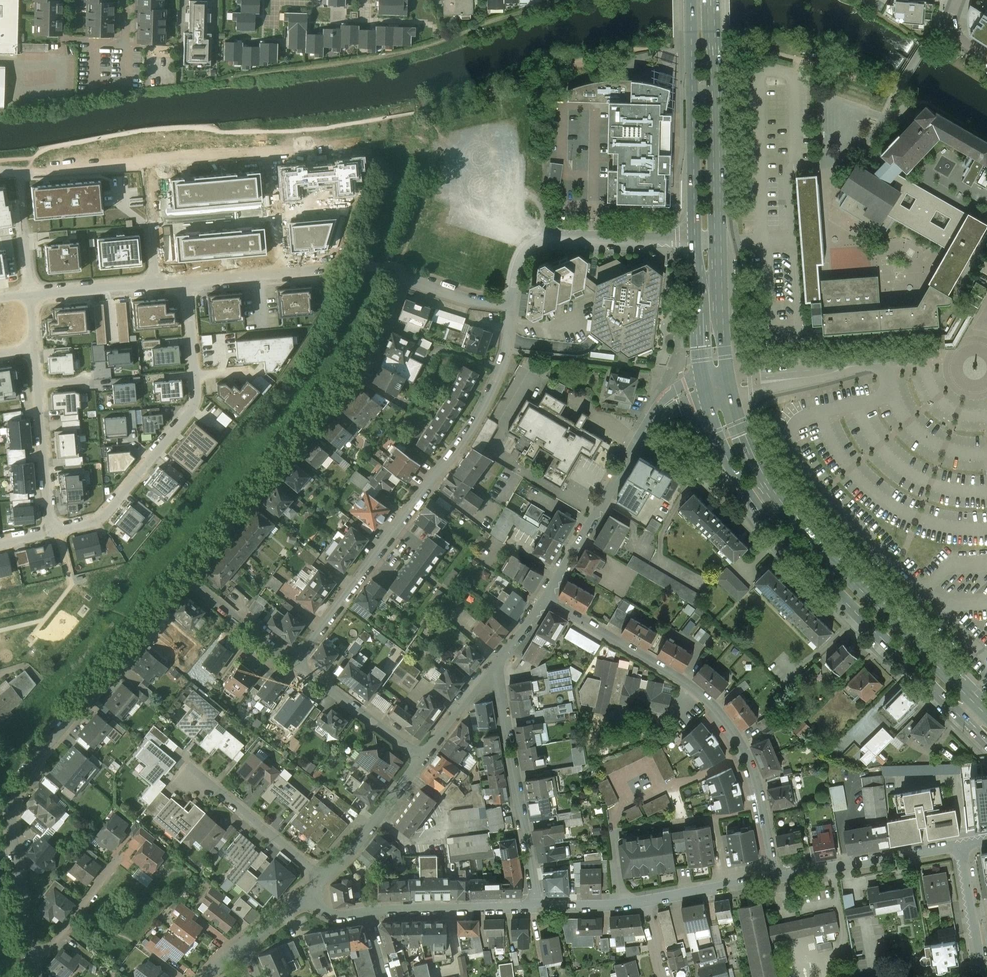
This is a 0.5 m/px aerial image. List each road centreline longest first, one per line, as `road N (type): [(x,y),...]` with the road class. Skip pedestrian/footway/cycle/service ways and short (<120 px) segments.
road 1 (secondary): [(705,387),(722,447),(760,512),(986,743)]
road 2 (residential): [(187,579),(22,777),(12,803),(34,976)]
road 3 (residential): [(512,306),(504,362),(475,421),(295,664)]
road 4 (secondary): [(986,710),(794,522),(750,456),(727,383)]
road 5 (residential): [(775,878),(754,769),(719,710),(667,668),(545,599)]
road 6 (secondary): [(727,383),(713,0)]
road 7 (residential): [(0,173),(196,166),(374,142)]
road 8 (residential): [(403,278),(352,381),(187,579)]
road 9 (residential): [(186,281),(191,410),(103,515),(53,530)]
road 10 (residential): [(545,599),(635,444),(662,409),(705,387)]
road 11 (residential): [(495,665),(535,908)]
road 12 (secondary): [(691,0),(696,242)]
road 13 (residential): [(696,242),(547,239),(525,255),(512,306)]
road 14 (residential): [(775,878),(962,845)]
road 15 (residential): [(34,349),(53,530)]
road 16 (residential): [(367,913),(535,908)]
road 17 (residential): [(194,773),(324,879)]
road 18 (residential): [(423,759),(295,664)]
road 19 (residential): [(324,879),(423,759)]
road 20 (secondary): [(696,242),(705,387)]
road 21 (residential): [(295,664),(187,579)]
road 22 (residential): [(962,845),(983,976)]
road 23 (residential): [(647,903),(775,878)]
road 24 (residential): [(31,295),(157,284)]

